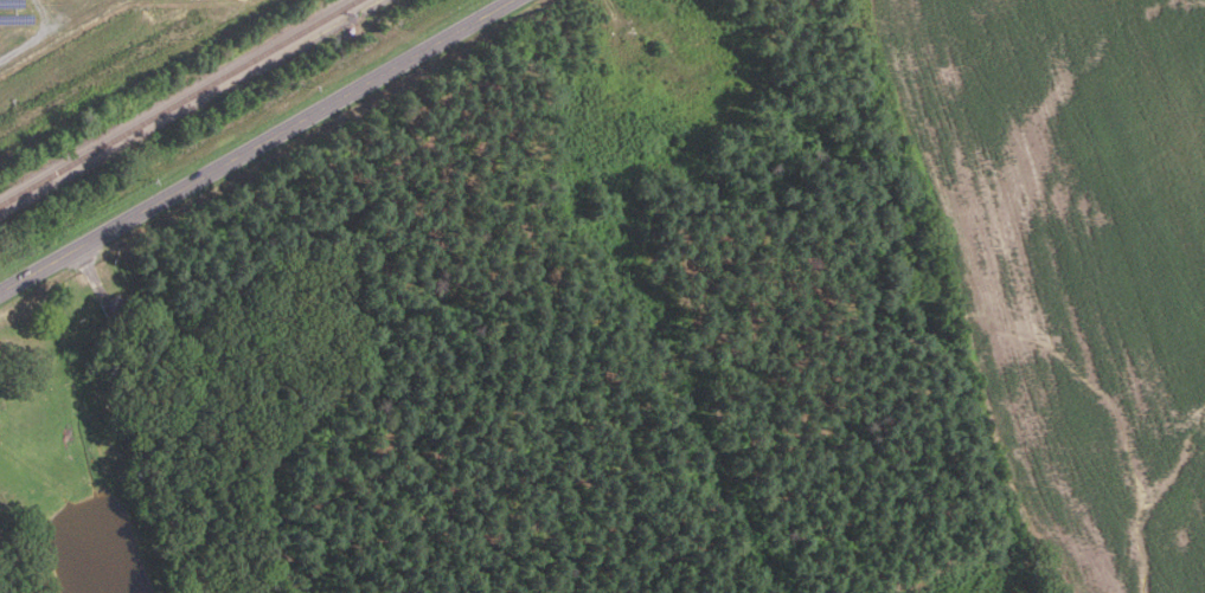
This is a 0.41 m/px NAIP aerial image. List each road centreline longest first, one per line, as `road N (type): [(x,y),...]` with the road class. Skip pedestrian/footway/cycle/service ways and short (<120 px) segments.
road 1 (primary): [(0,292),(512,0)]

